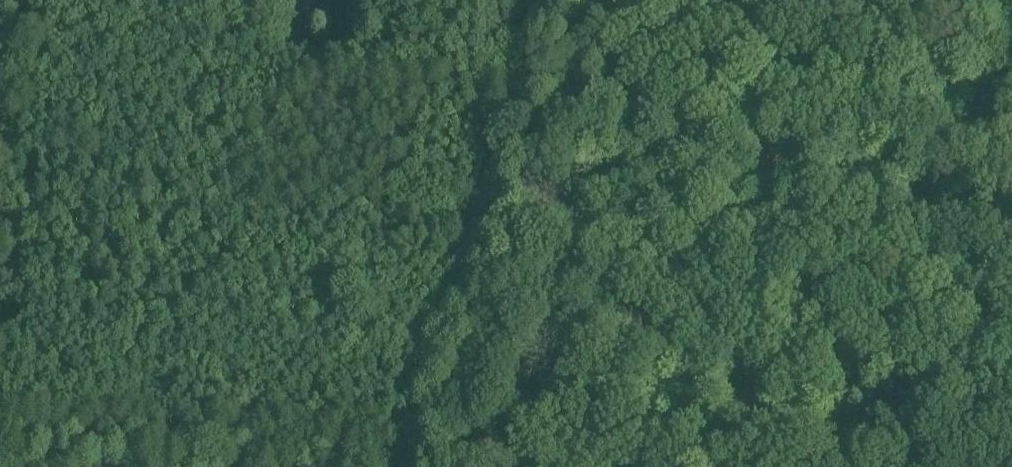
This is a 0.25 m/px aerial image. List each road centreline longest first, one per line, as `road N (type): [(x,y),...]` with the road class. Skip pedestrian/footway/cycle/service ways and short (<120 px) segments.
road 1 (track): [(480,466),(610,0)]

